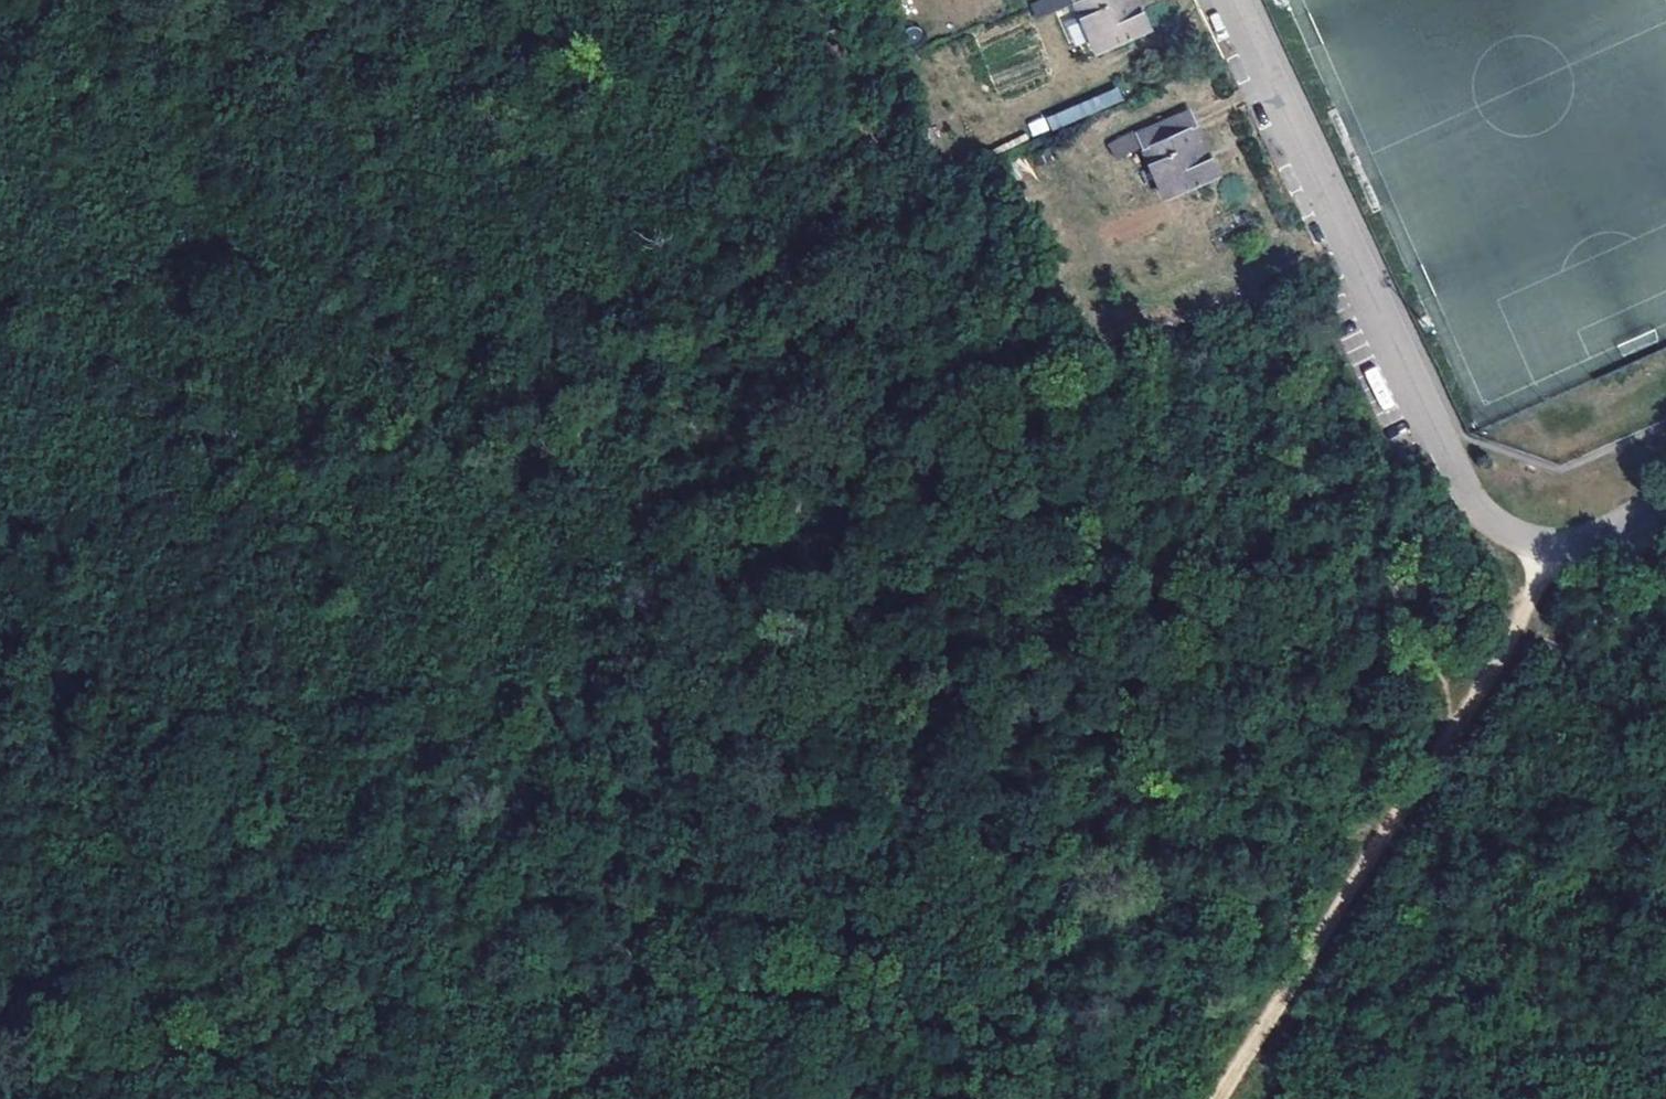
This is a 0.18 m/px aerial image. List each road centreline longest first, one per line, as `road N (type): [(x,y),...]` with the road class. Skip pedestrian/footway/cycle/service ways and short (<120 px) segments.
road 1 (unclassified): [(1665,500),(1570,544),(1512,534),(1470,498),(1235,0)]
road 2 (track): [(1552,544),(1515,632),(1457,731),(1222,1098)]

